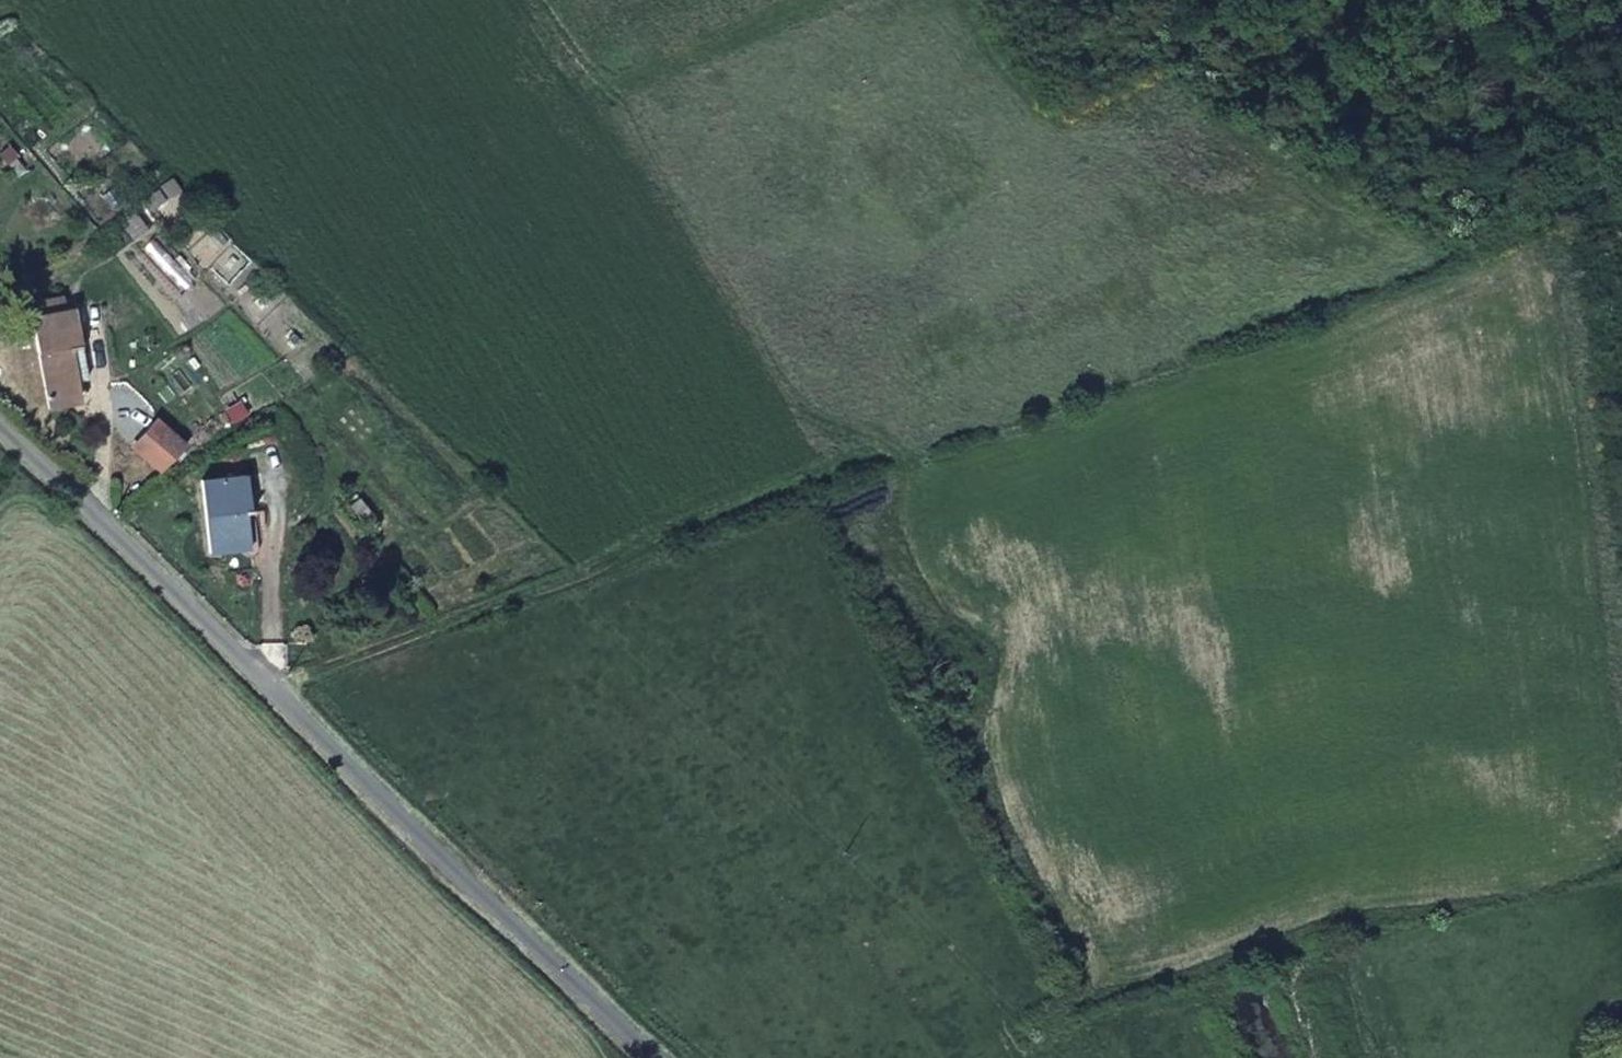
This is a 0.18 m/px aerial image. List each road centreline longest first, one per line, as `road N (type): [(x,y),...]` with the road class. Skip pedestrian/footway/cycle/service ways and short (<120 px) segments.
road 1 (unclassified): [(0,429),(655,1057)]

